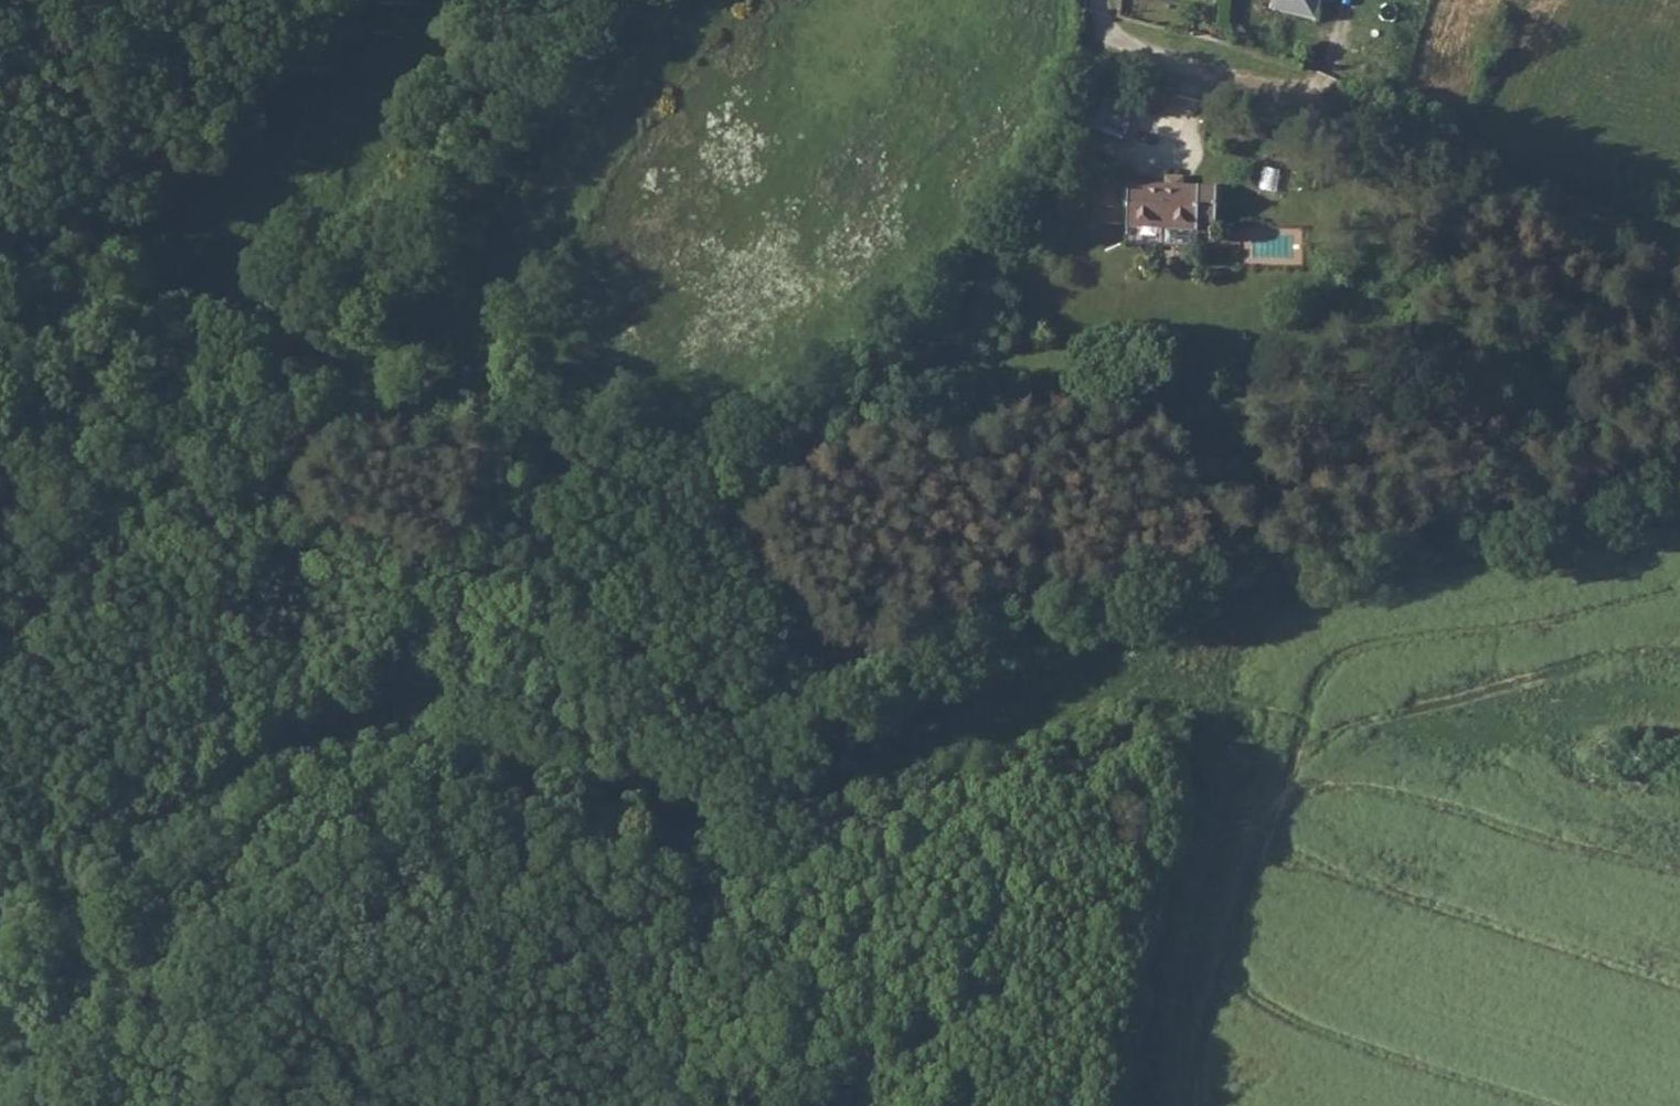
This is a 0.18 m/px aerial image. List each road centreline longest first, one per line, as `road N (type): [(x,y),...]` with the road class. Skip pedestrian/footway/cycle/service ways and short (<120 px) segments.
road 1 (track): [(0,655),(78,548),(142,495),(222,456),(366,412),(477,402),(704,474),(765,445),(997,237),(1077,123),(1098,40)]
road 2 (unclassified): [(1306,105),(1126,59),(1098,40),(1100,0)]

